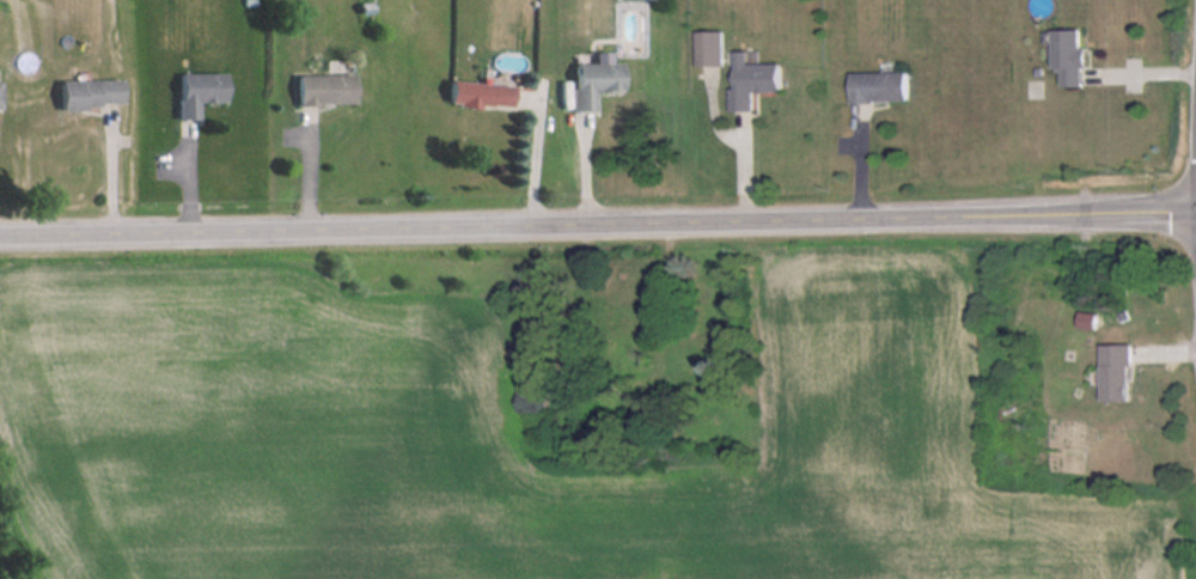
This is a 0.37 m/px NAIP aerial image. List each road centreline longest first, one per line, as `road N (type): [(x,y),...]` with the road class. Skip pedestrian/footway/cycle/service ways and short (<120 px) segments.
road 1 (tertiary): [(1195,205),(0,235)]

